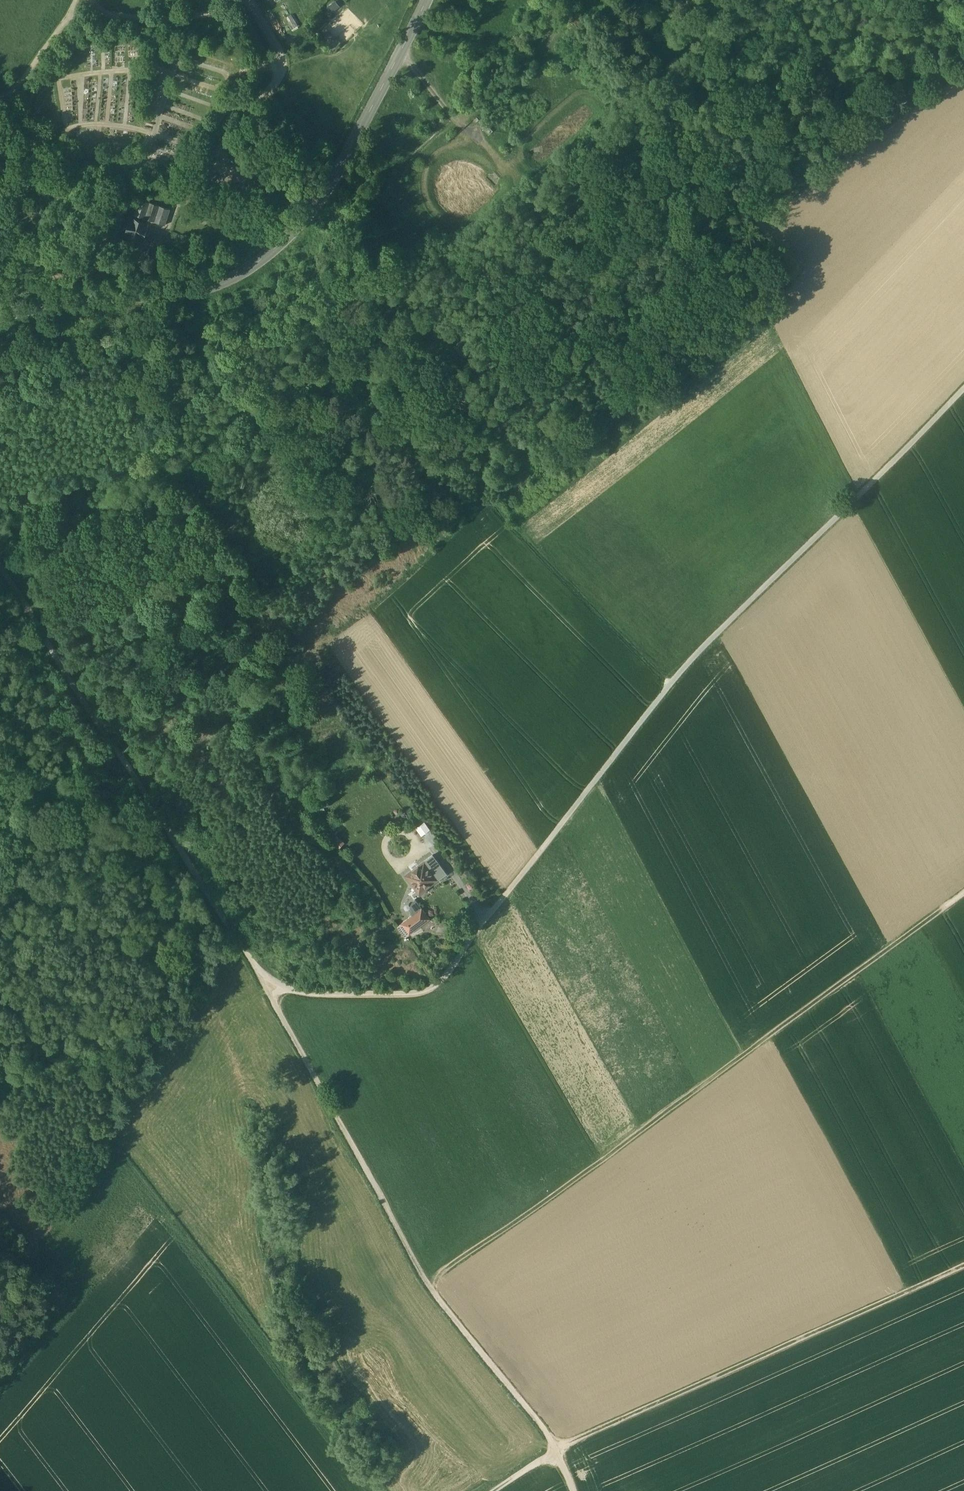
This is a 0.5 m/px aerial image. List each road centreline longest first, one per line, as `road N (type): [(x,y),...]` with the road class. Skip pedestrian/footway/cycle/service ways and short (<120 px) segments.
road 1 (track): [(963,380),(694,656),(427,993),(276,995)]
road 2 (track): [(440,1294),(525,1220),(963,895)]
road 3 (secondary): [(426,0),(331,181),(265,255),(190,290),(0,317)]
road 4 (track): [(557,1448),(440,1294),(276,995)]
road 5 (track): [(557,1448),(963,1270)]
road 6 (track): [(0,99),(70,15),(158,19),(209,14),(244,0)]
road 7 (track): [(511,530),(671,685)]
road 8 (track): [(276,995),(166,822)]
road 9 (track): [(108,724),(0,558)]
road 10 (track): [(0,1238),(68,1296),(0,1376)]
road 11 (track): [(461,122),(567,31),(550,12)]
road 12 (track): [(485,144),(399,53)]

